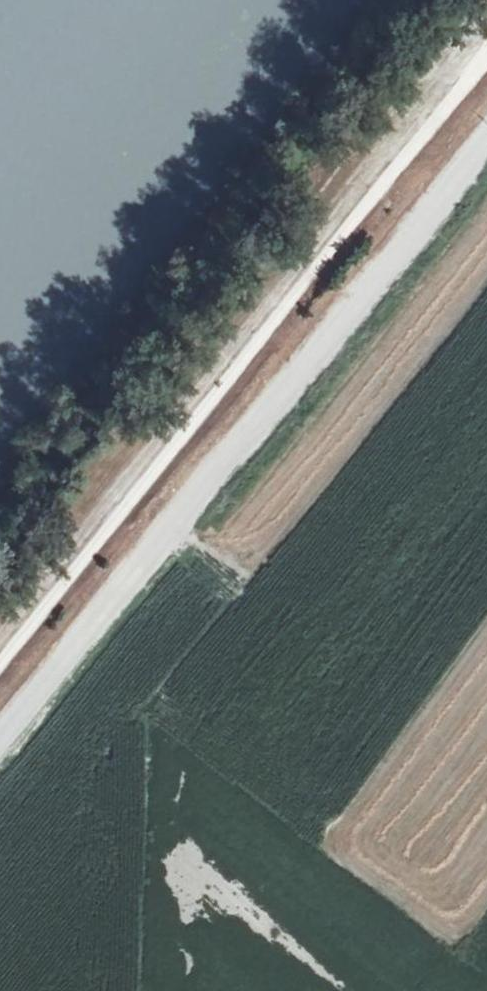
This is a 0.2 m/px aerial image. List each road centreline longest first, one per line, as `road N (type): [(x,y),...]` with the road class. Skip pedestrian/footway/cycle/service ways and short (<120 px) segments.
road 1 (track): [(0,739),(486,137)]
road 2 (track): [(0,621),(486,32)]

